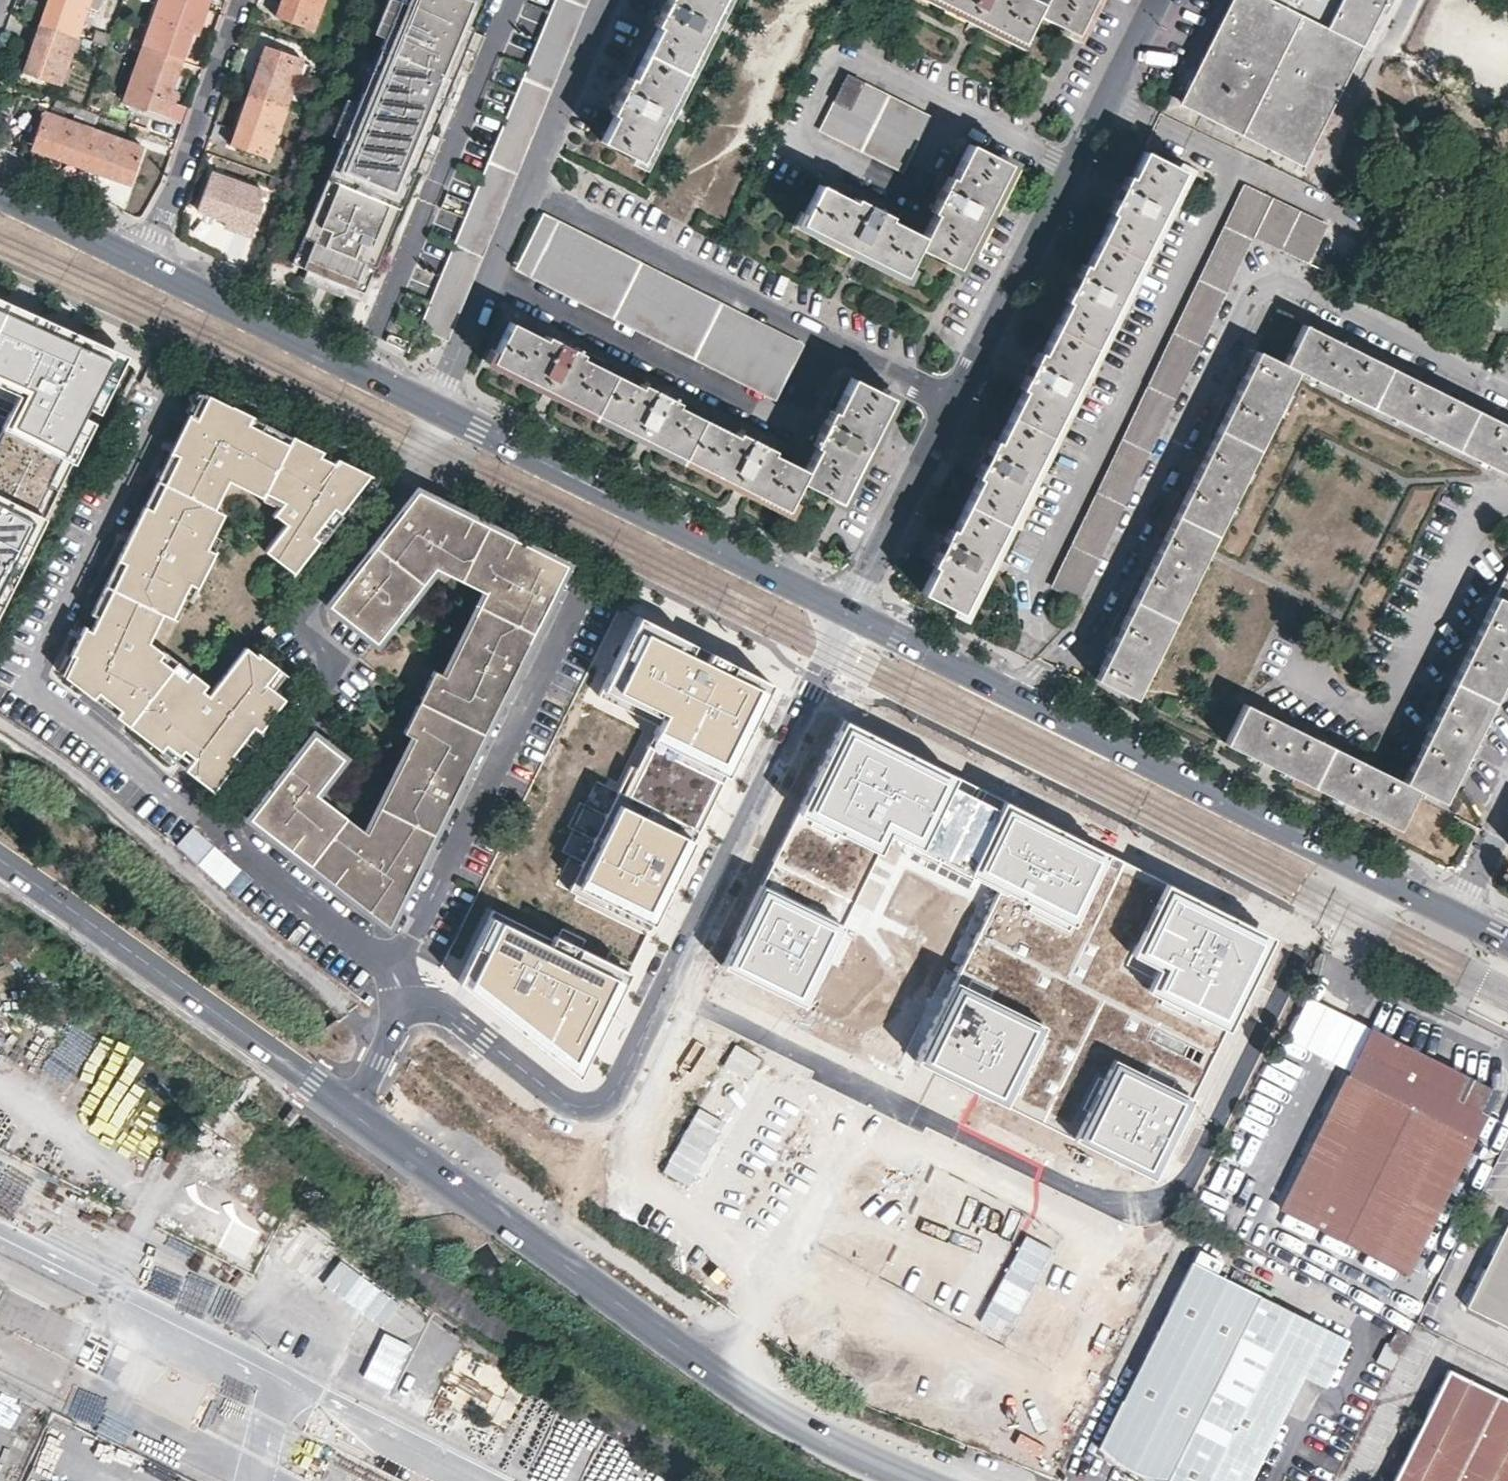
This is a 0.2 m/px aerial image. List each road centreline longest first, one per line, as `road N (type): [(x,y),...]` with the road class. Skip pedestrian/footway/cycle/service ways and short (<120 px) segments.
road 1 (residential): [(1341,858),(1178,1193),(1162,1211),(1125,1215),(665,987)]
road 2 (residential): [(1507,394),(1285,286),(1267,286),(1249,298),(1091,618),(1034,681)]
road 3 (primary): [(356,1111),(699,1361),(799,1427),(911,1480)]
road 4 (residential): [(215,831),(35,681),(166,393)]
road 5 (primary): [(1341,858),(852,615)]
road 6 (residential): [(437,410),(404,477),(307,597),(305,617),(325,655),(327,686),(215,831)]
road 7 (residential): [(528,187),(955,401)]
road 8 (primary): [(852,615),(437,410)]
road 9 (residential): [(955,401),(1157,0)]
road 10 (primary): [(0,860),(356,1111)]
road 11 (residential): [(583,579),(390,965)]
road 12 (residential): [(852,615),(665,987)]
road 13 (residential): [(665,987),(612,1096),(590,1108),(572,1105),(421,998),(402,1000)]
road 14 (primary): [(437,410),(148,260)]
road 15 (residential): [(148,260),(244,0)]
road 16 (residential): [(437,410),(528,187)]
road 17 (residential): [(852,615),(955,401)]
road 18 (residential): [(390,965),(215,831)]
road 19 (residential): [(528,187),(607,0)]
road 20 (primary): [(148,260),(0,190)]
road 21 (primary): [(1456,916),(1341,858)]
road 22 (residential): [(402,1000),(356,1111)]

